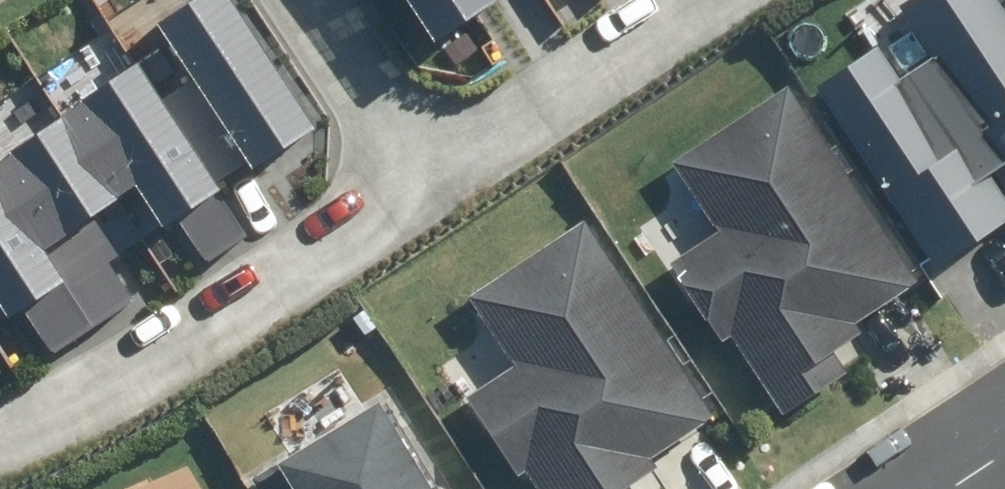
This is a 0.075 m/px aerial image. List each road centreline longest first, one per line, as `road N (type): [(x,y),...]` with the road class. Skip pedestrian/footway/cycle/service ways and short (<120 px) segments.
road 1 (residential): [(0,447),(144,378),(452,184)]
road 2 (residential): [(452,184),(729,0)]
road 3 (residential): [(333,0),(452,184)]

